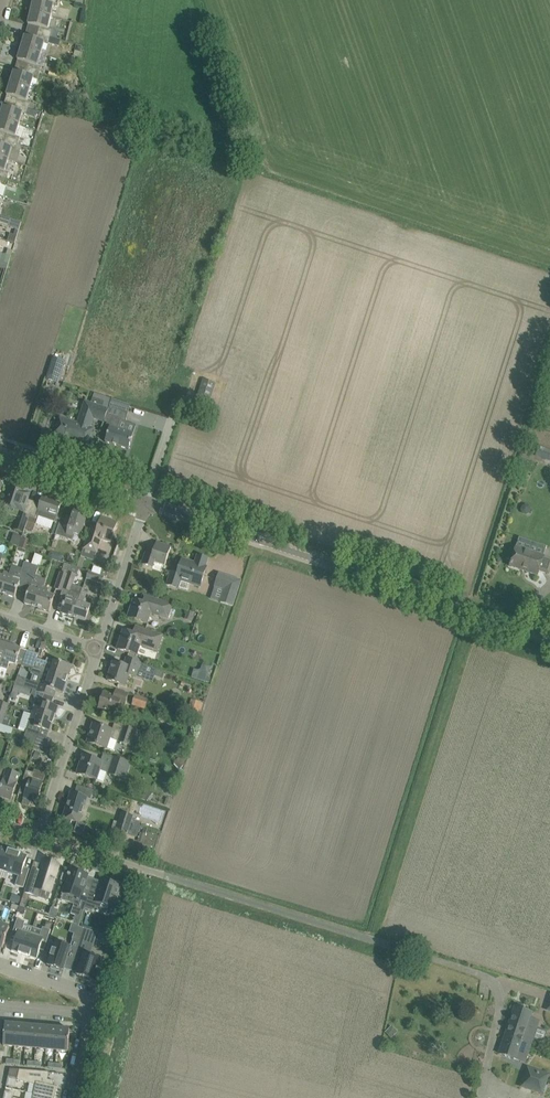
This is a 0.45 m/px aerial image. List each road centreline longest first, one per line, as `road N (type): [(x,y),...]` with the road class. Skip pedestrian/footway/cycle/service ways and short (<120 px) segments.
road 1 (residential): [(489,1053),(501,999),(490,978),(39,837)]
road 2 (tertiary): [(549,638),(147,503)]
road 3 (residential): [(39,837),(99,650)]
road 4 (tertiary): [(147,503),(0,453)]
road 5 (residential): [(99,650),(147,503)]

